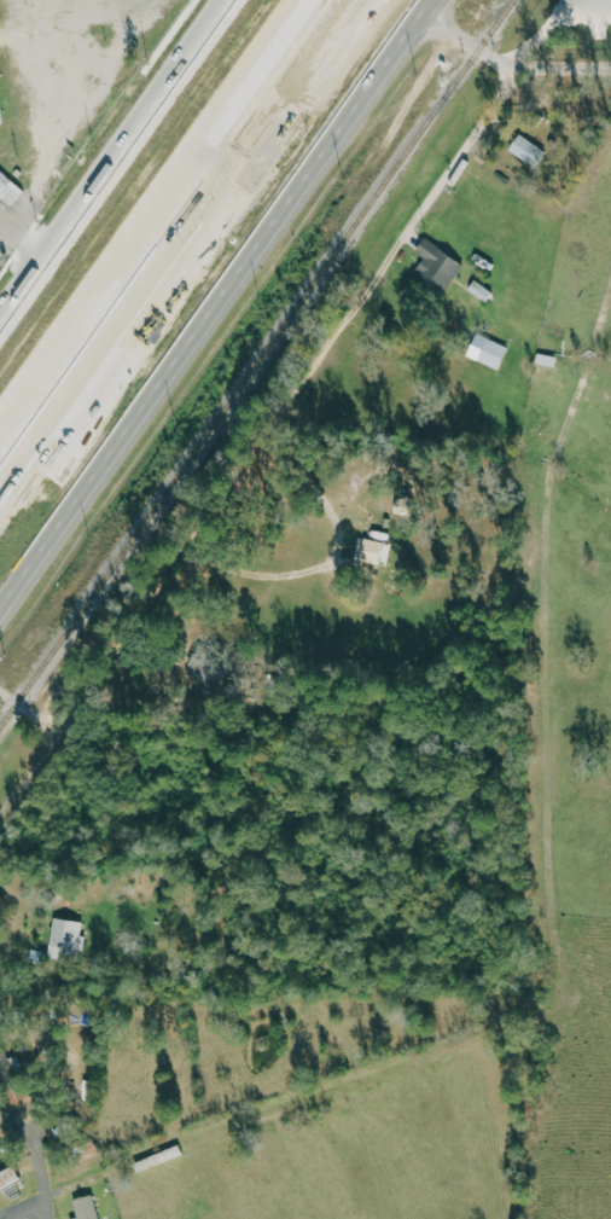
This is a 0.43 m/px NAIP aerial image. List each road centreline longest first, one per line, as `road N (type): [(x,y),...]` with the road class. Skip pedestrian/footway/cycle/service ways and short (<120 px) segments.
road 1 (residential): [(0,698),(52,731),(523,68)]
road 2 (secondary): [(0,620),(426,19)]
road 3 (motorway): [(2,516),(156,324),(426,19)]
road 4 (trunk): [(233,0),(0,330)]

